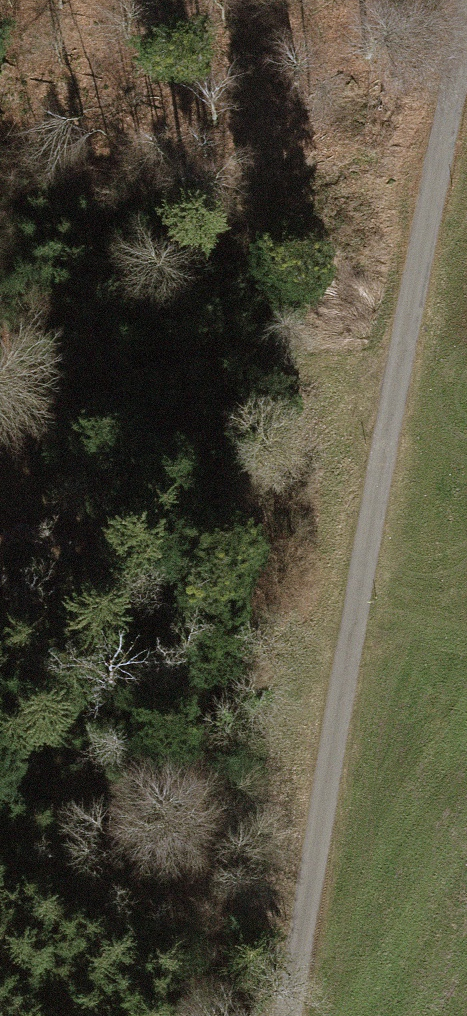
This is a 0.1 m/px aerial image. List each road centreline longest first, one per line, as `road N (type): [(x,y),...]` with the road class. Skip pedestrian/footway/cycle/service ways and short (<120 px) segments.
road 1 (unclassified): [(286,1015),(466,0)]
road 2 (track): [(83,651),(399,383),(276,363),(143,375),(37,430)]

